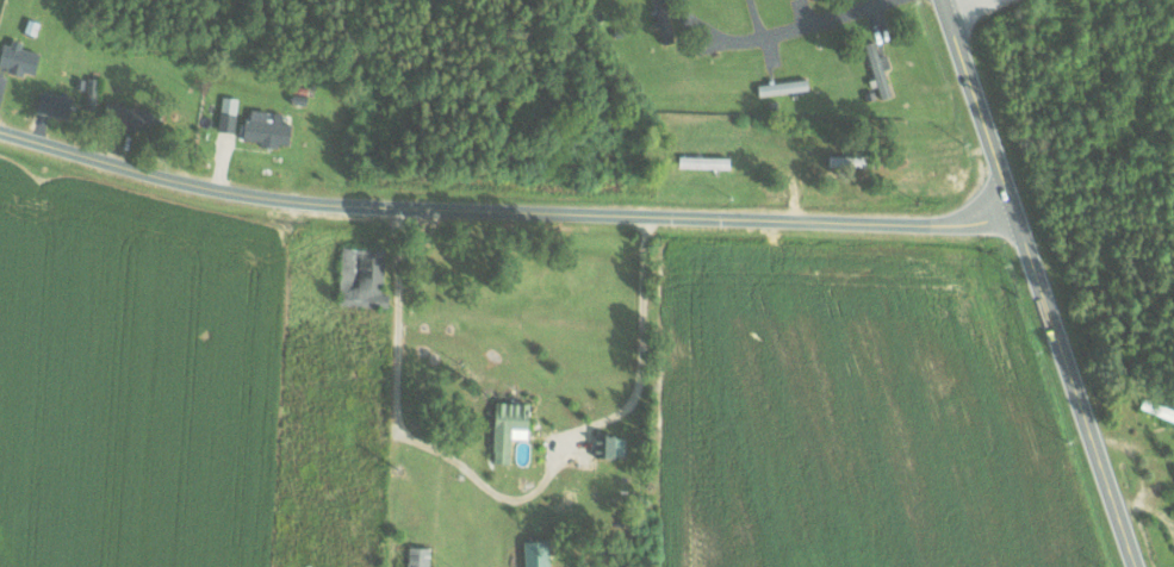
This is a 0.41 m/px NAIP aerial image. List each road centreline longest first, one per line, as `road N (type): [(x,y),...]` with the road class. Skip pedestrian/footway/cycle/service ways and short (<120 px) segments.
road 1 (residential): [(1015,207),(938,220),(346,205),(268,199),(0,132)]
road 2 (primary): [(1137,566),(945,0)]
road 3 (residential): [(898,0),(720,46)]

